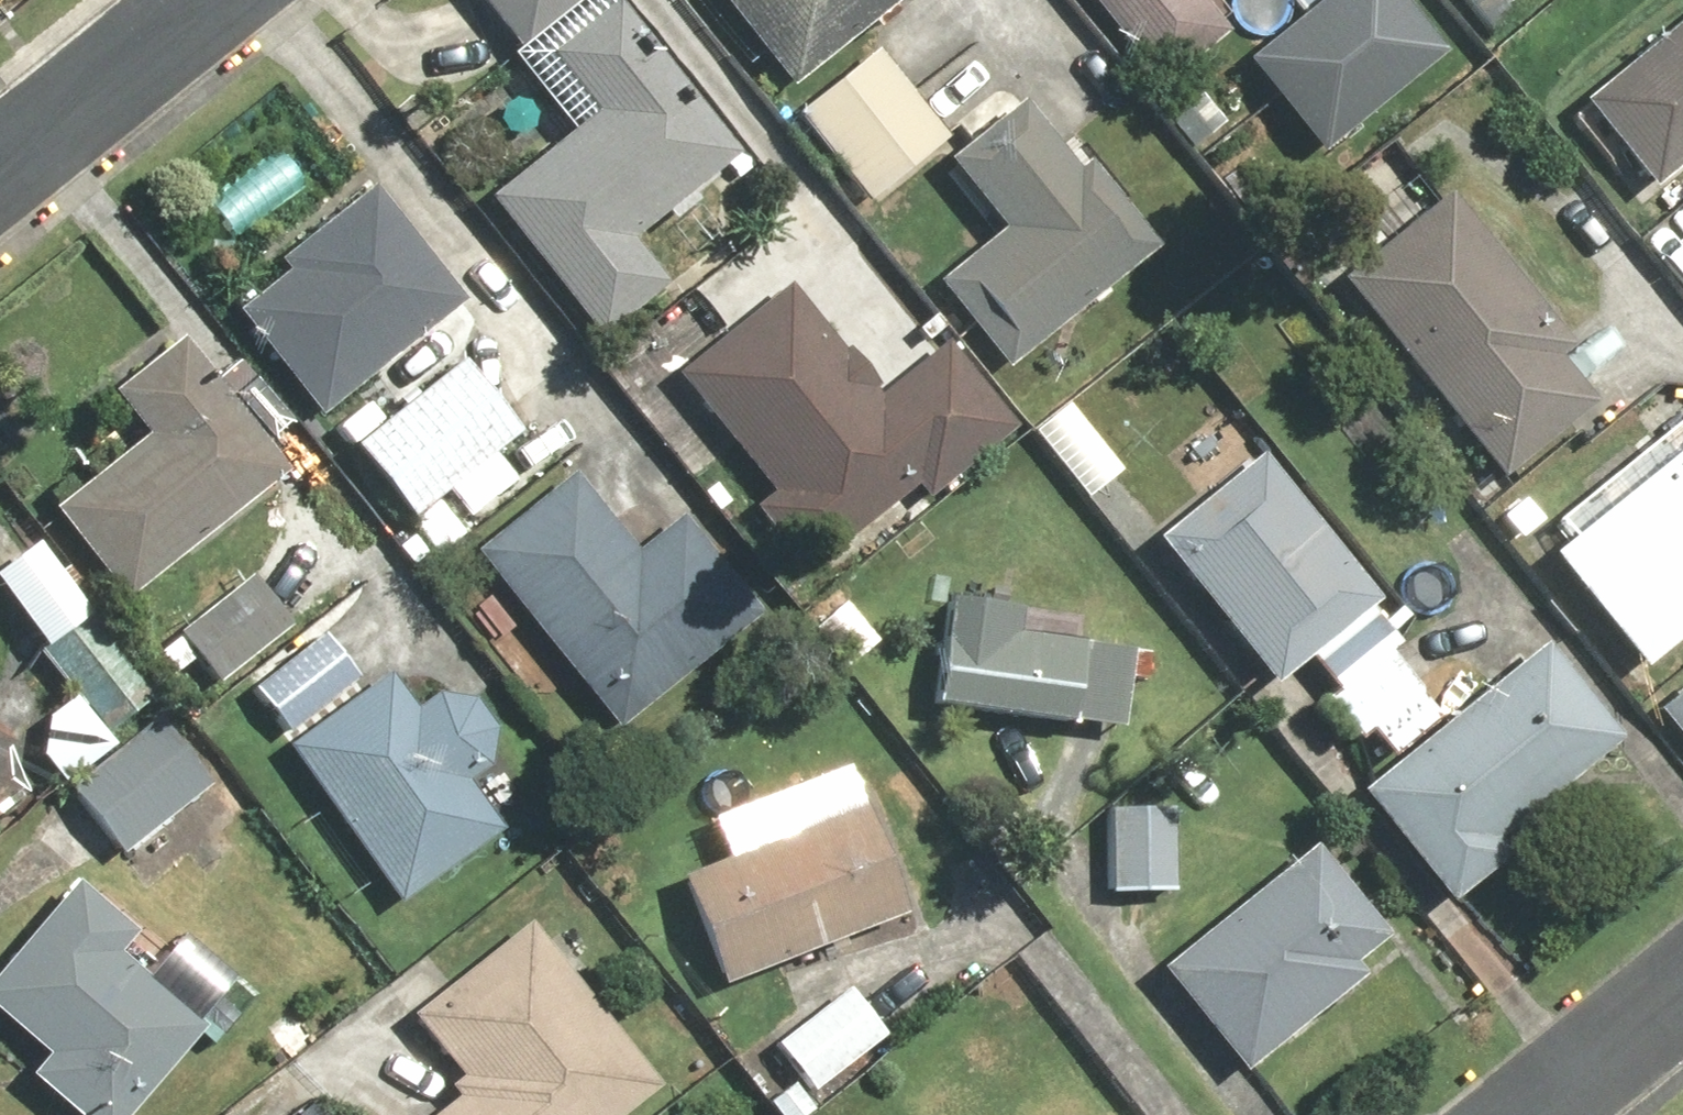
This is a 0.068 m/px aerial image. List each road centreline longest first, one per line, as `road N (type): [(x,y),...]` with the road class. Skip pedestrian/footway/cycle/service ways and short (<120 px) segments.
road 1 (residential): [(0,166),(206,0)]
road 2 (residential): [(1682,993),(1532,1114)]

